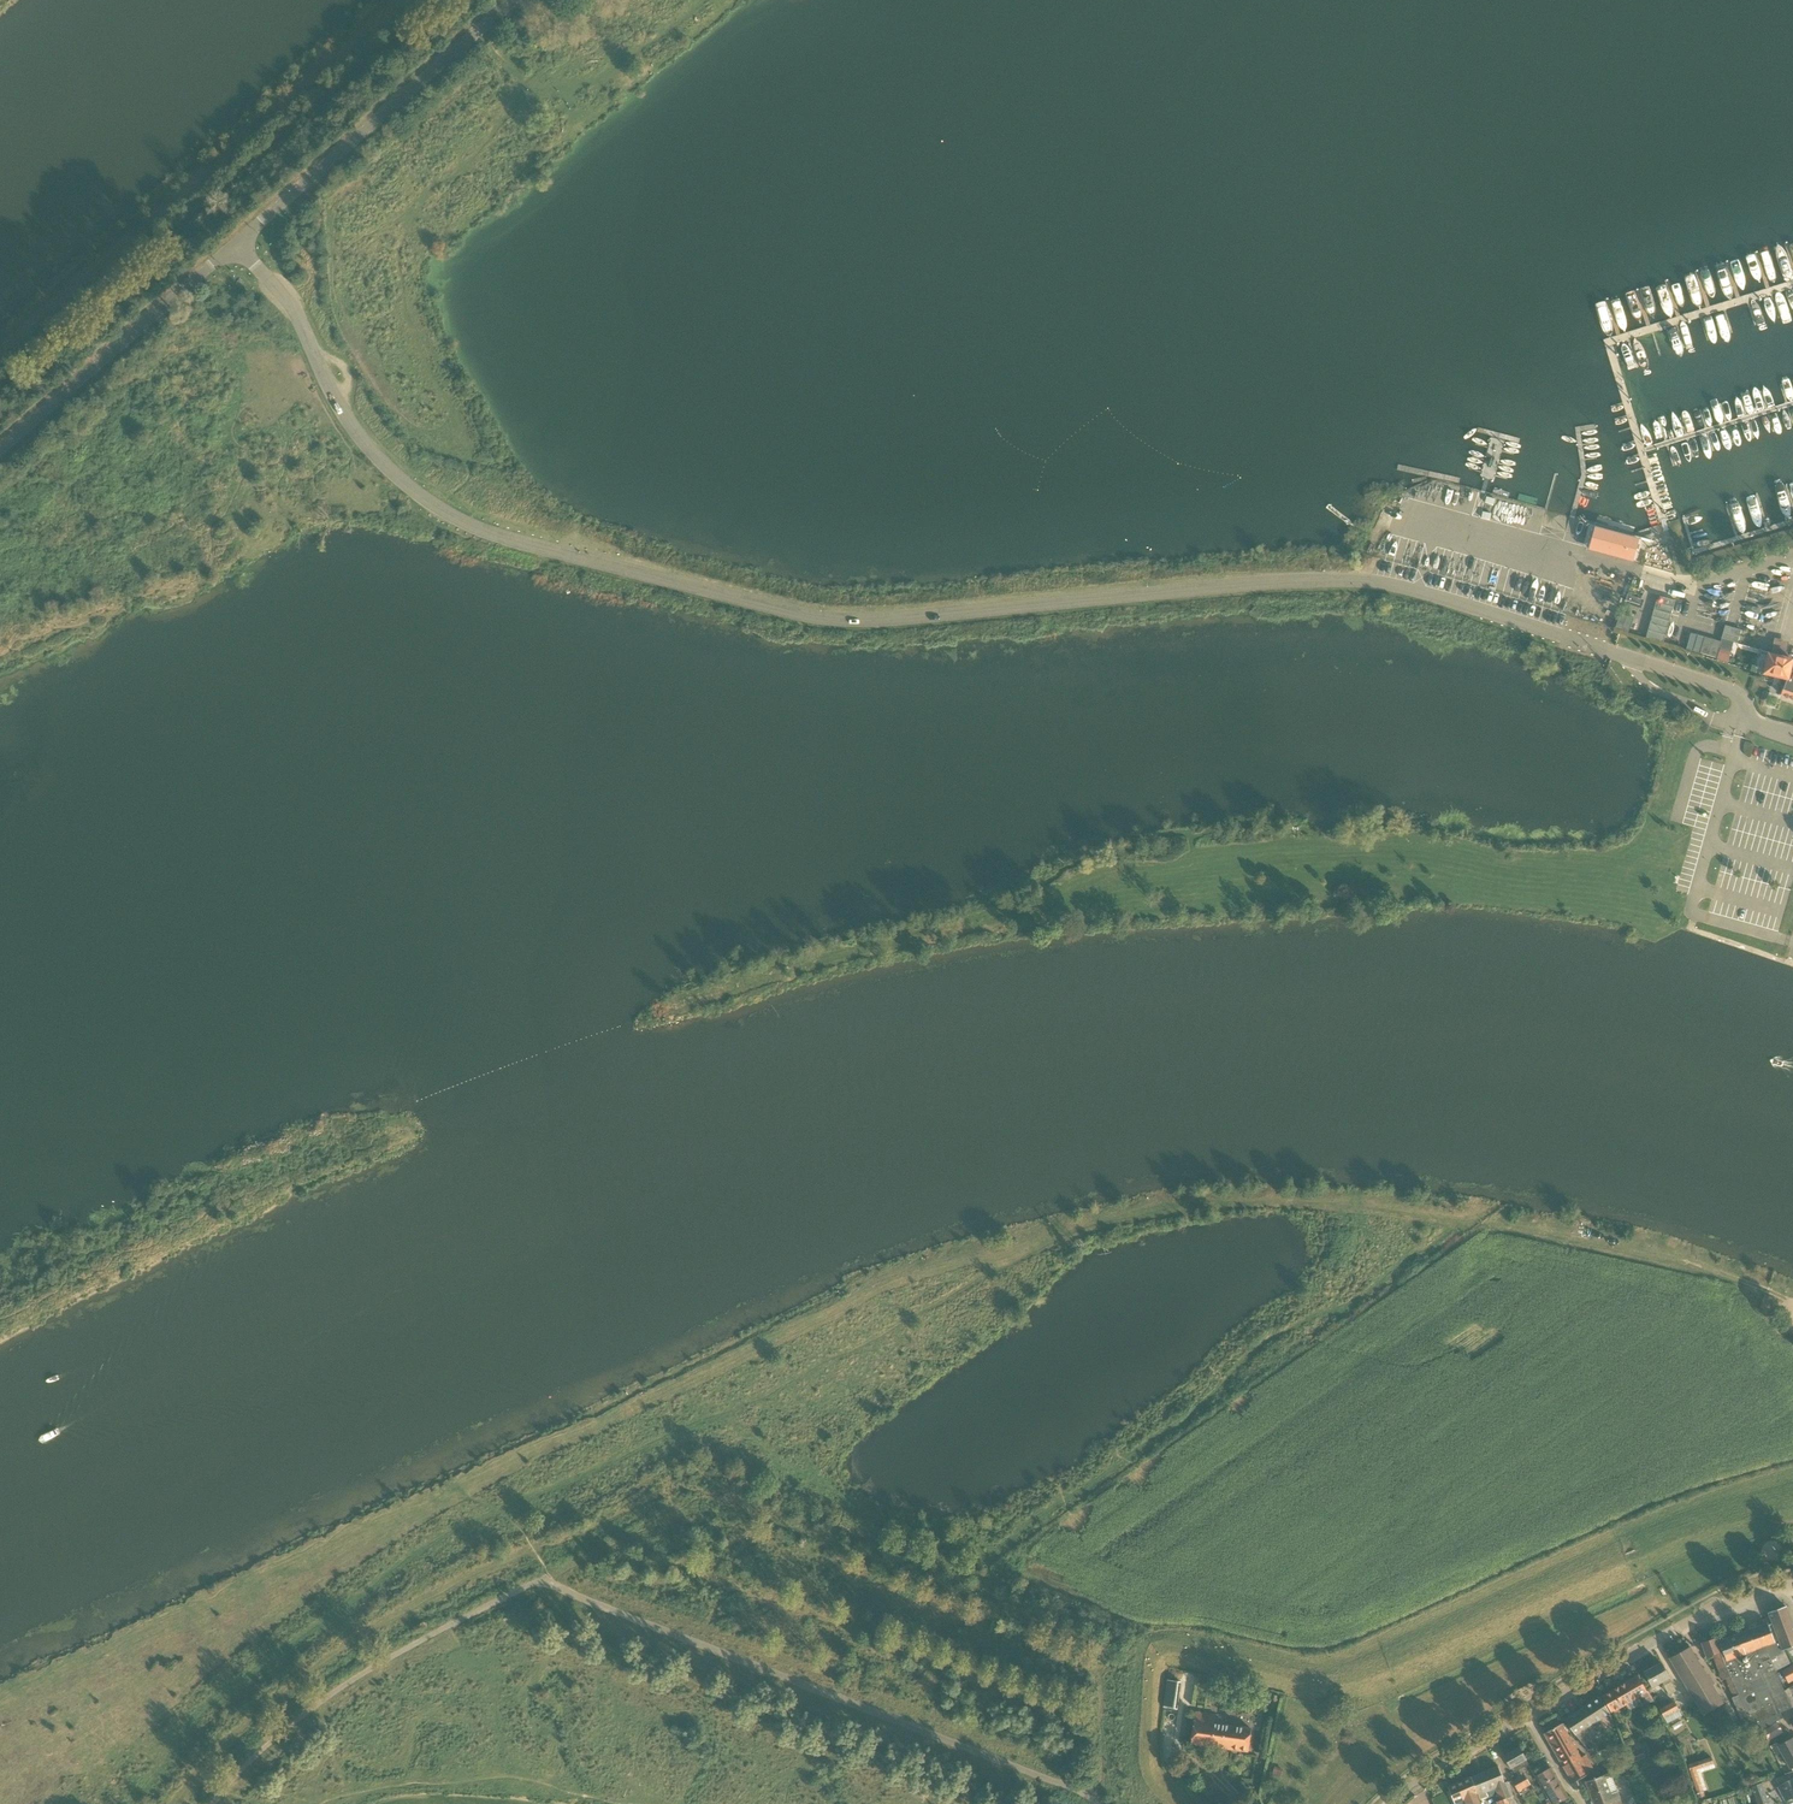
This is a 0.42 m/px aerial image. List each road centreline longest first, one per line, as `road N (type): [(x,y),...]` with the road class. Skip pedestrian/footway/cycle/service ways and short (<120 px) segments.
road 1 (unclassified): [(1625,657),(1355,577),(872,621),(799,613),(519,543),(444,512),(384,465),(345,415),(286,297),(236,244)]
road 2 (unclassified): [(236,244),(513,0)]
road 3 (unclassified): [(0,451),(236,244)]
road 4 (tertiary): [(1788,1585),(1729,1600),(1526,1715)]
road 5 (tertiary): [(1526,1715),(1393,1803)]
road 6 (unclassified): [(1753,723),(1732,690),(1625,657)]
road 7 (unclassified): [(1625,657),(1649,687),(1709,719),(1753,723)]

